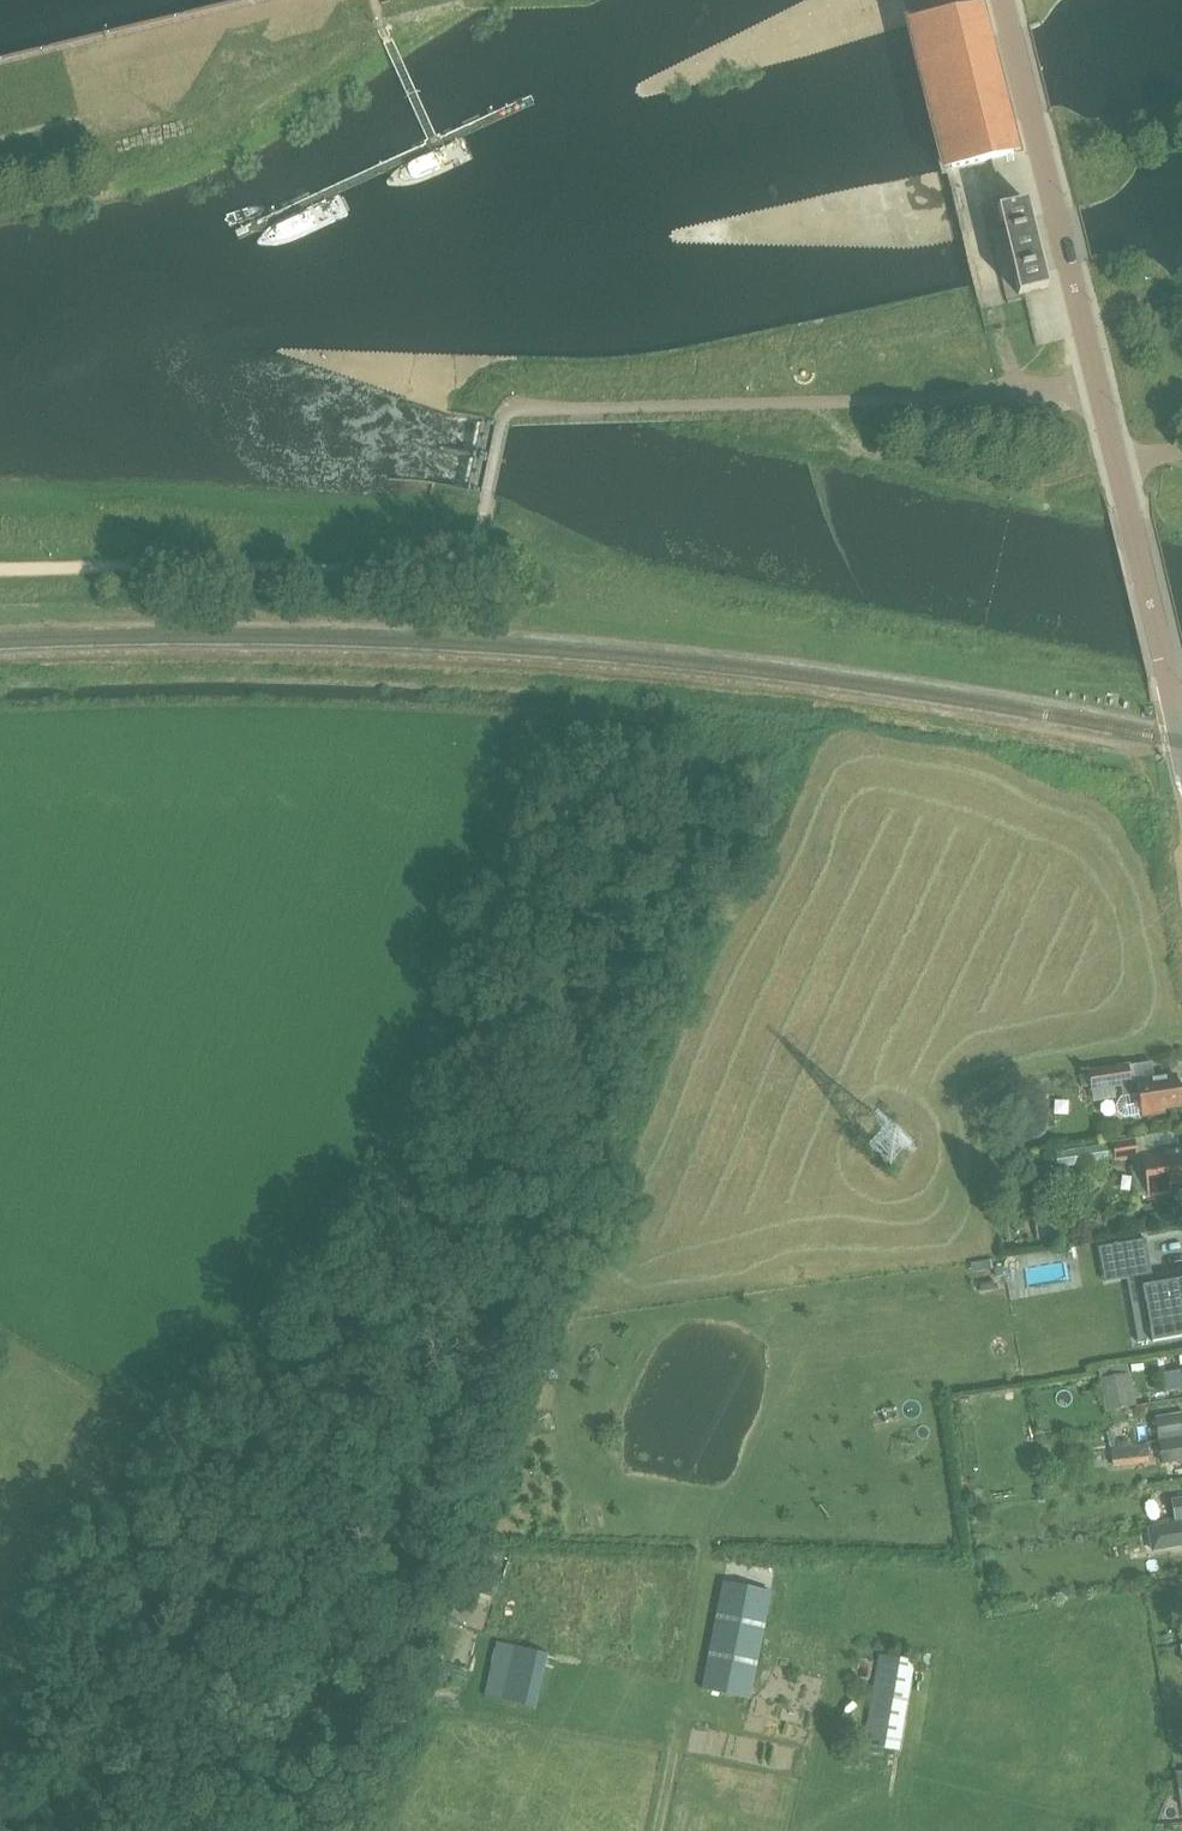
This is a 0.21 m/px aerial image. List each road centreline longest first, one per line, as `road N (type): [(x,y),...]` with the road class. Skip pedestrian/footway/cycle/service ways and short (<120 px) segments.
road 1 (track): [(0,568),(421,569),(468,546),(483,511)]
road 2 (tertiary): [(1118,464),(1003,0)]
road 3 (tertiary): [(1181,729),(1118,464)]

